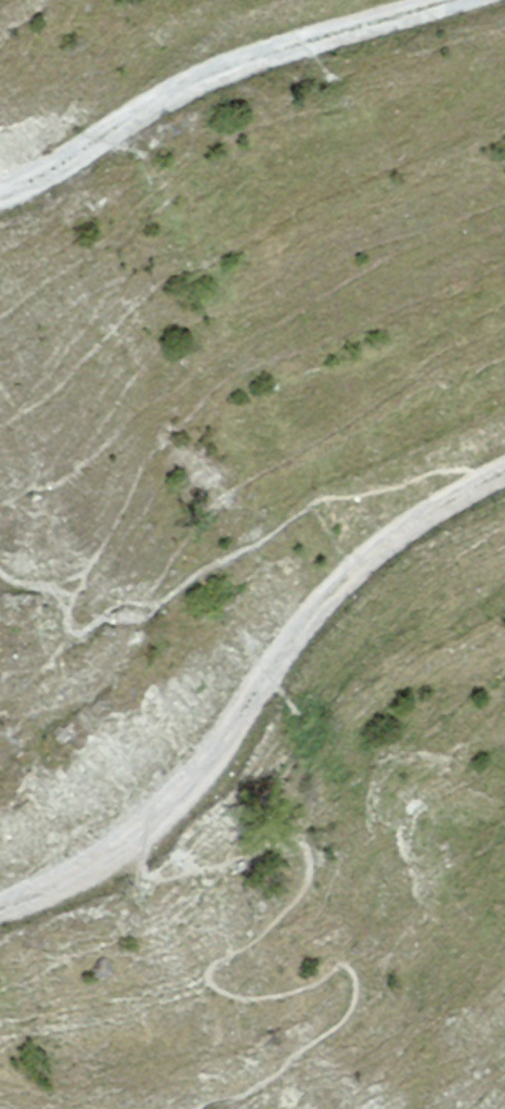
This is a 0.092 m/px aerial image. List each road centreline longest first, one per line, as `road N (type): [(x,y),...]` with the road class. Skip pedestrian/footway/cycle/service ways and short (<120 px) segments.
road 1 (track): [(138,834),(194,781),(311,616),(357,568),(399,532),(499,473)]
road 2 (track): [(461,0),(201,82),(0,194)]
road 3 (track): [(0,908),(74,877),(138,834)]

